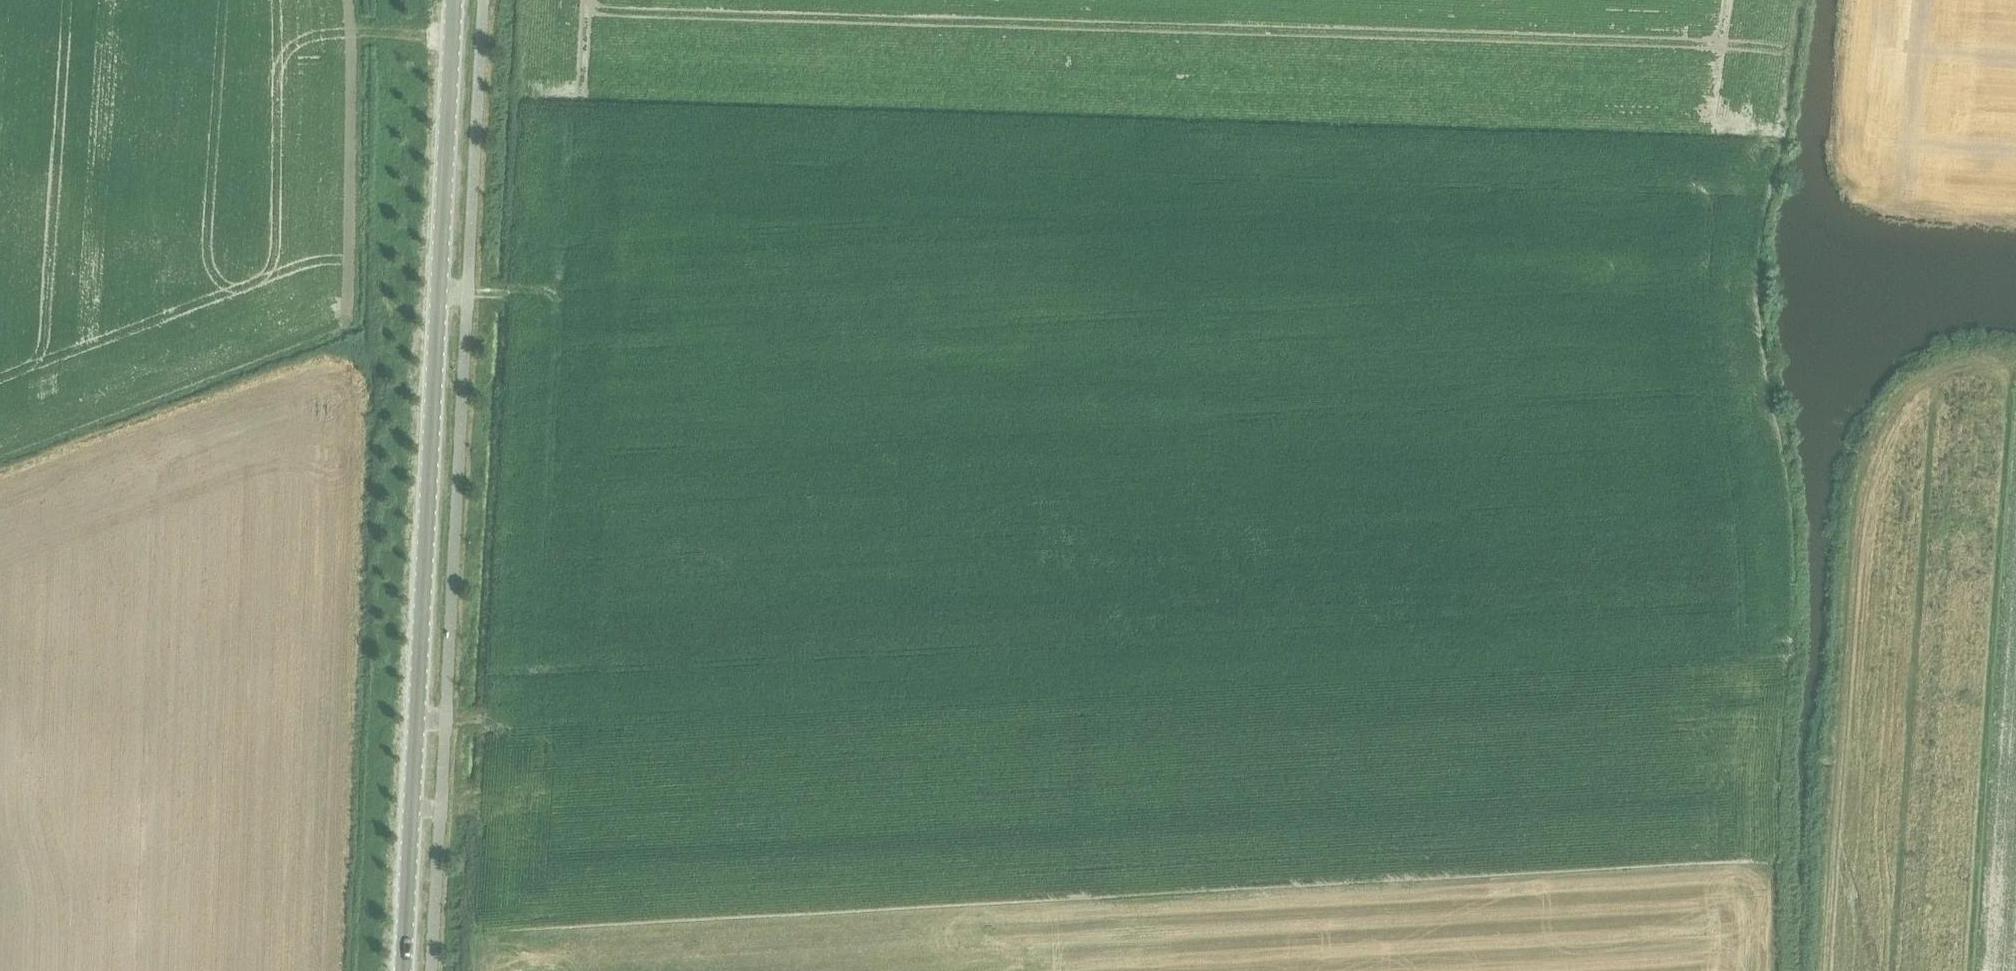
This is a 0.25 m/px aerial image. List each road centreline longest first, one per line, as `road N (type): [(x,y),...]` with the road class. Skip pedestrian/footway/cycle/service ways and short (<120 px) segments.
road 1 (unclassified): [(400,970),(452,0)]

